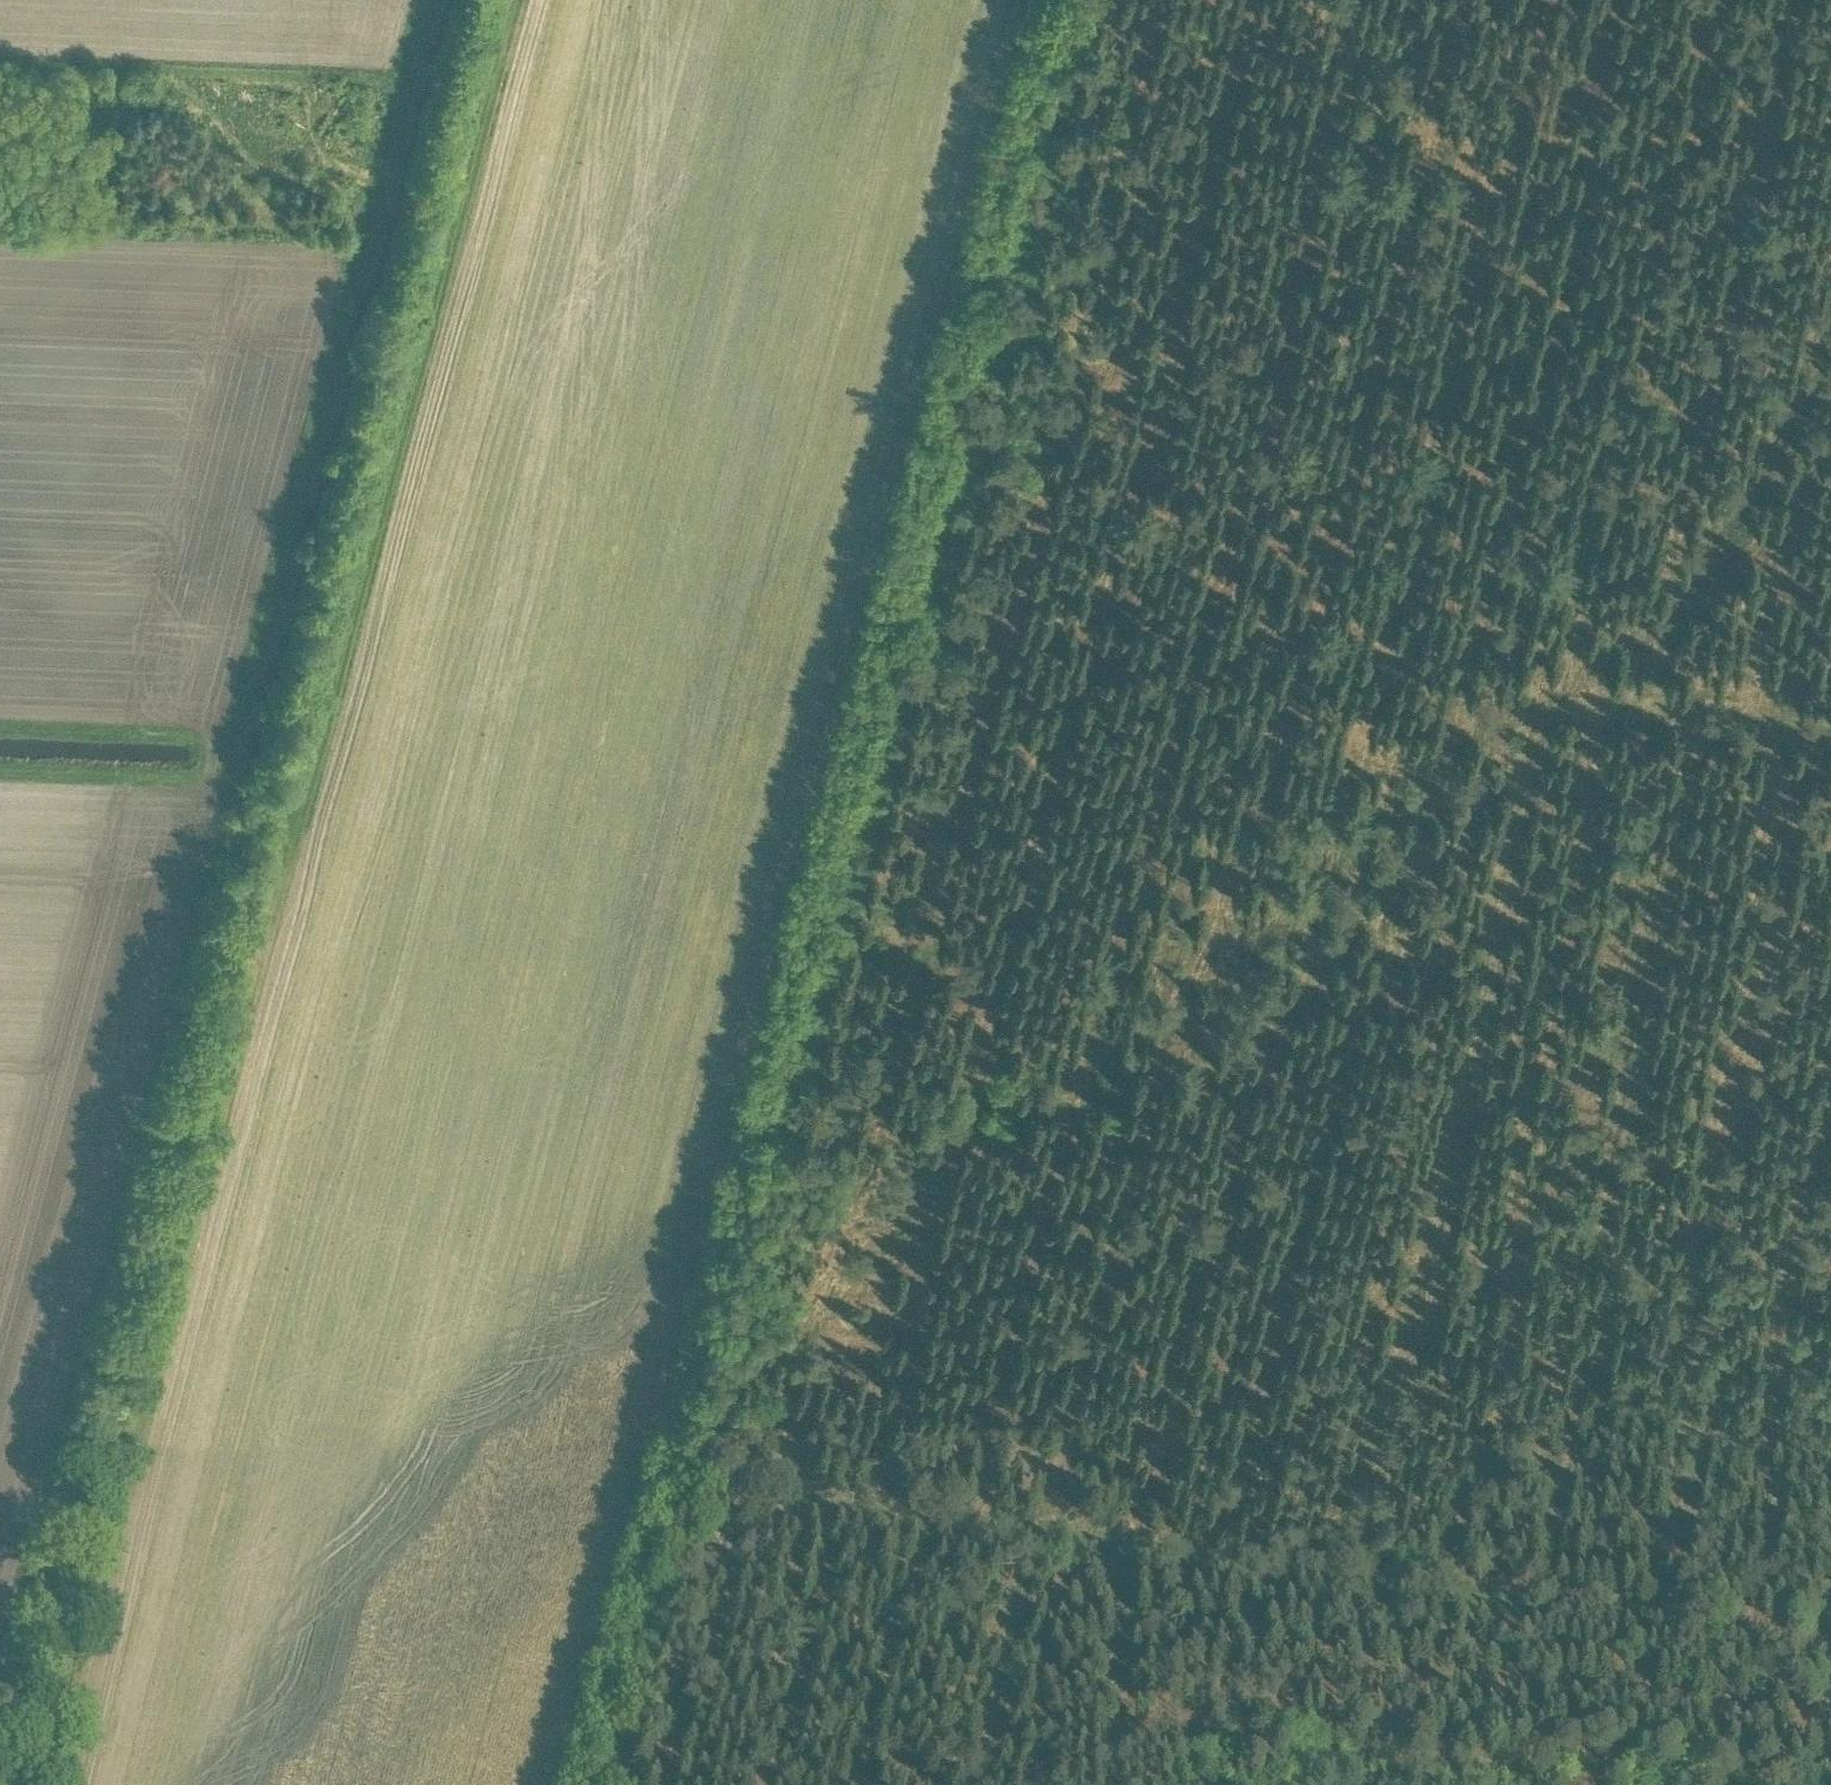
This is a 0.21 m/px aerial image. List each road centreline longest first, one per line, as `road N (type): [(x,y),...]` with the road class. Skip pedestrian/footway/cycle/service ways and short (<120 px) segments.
road 1 (track): [(509,0),(219,1138),(37,1784)]

